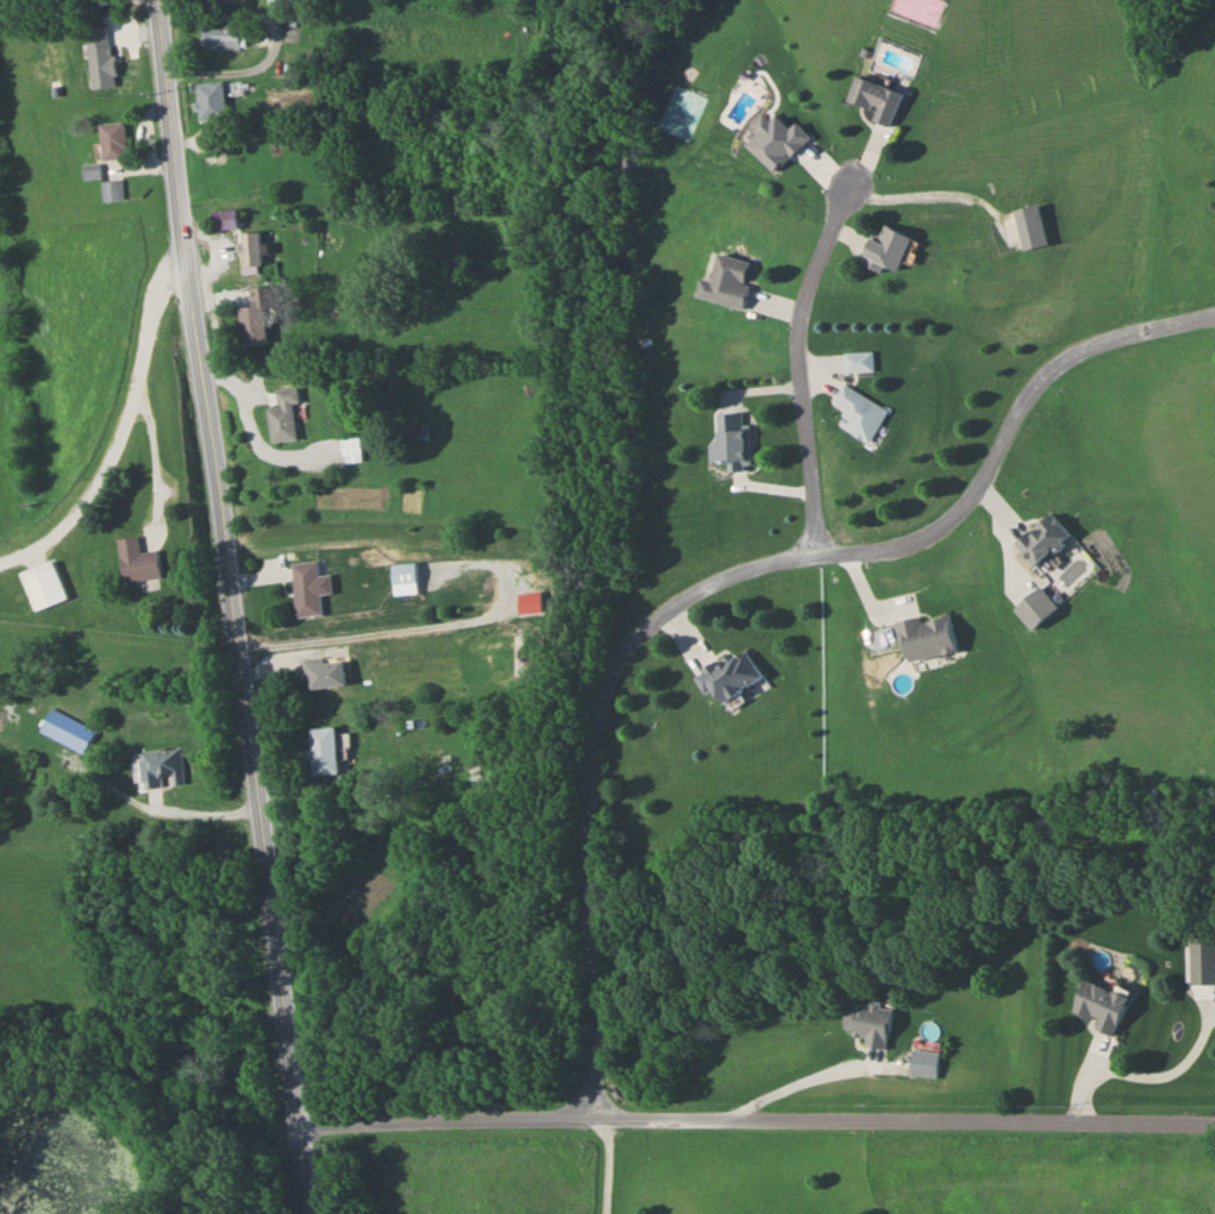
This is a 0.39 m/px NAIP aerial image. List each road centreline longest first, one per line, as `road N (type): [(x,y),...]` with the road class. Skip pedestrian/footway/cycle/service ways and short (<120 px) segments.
road 1 (secondary): [(158,0),(219,513),(303,1060),(306,1121)]
road 2 (residential): [(306,1121),(727,1113),(1214,1120)]

